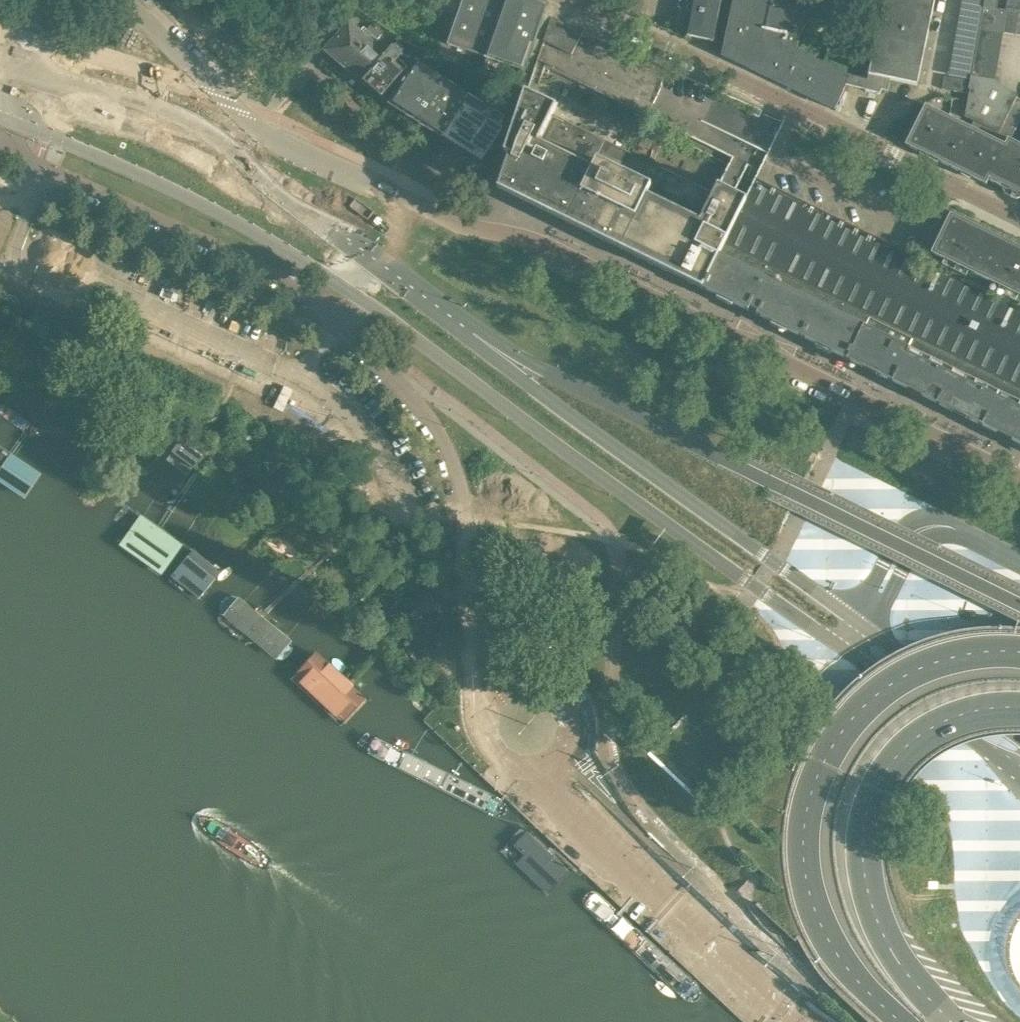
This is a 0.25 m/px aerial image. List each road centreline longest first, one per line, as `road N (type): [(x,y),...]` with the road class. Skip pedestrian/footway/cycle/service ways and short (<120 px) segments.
road 1 (residential): [(1019,481),(526,238),(438,216),(300,146),(214,96),(203,72),(125,0)]
road 2 (primary): [(63,148),(161,185),(359,297),(836,642)]
road 3 (residential): [(39,169),(278,279),(340,324),(419,410),(451,466),(464,515),(472,686),(487,721)]
road 4 (primary): [(1019,603),(456,325)]
road 5 (primary): [(1019,663),(938,670),(900,687),(857,720),(815,788),(809,843),(822,913),(899,1021)]
road 6 (residential): [(568,0),(1019,218)]
road 7 (primary): [(851,618),(456,325)]
road 8 (primary): [(953,1021),(879,932),(864,893),(860,825),(896,753),(949,719),(1019,706)]
road 9 (primary): [(456,325),(192,122),(95,90)]
road 10 (residential): [(536,766),(549,798),(788,1021)]
road 11 (primary): [(855,654),(1019,771)]
road 12 (primary): [(1019,738),(869,631)]
road 13 (residential): [(536,766),(566,739),(559,700),(521,685),(498,698),(487,721)]

